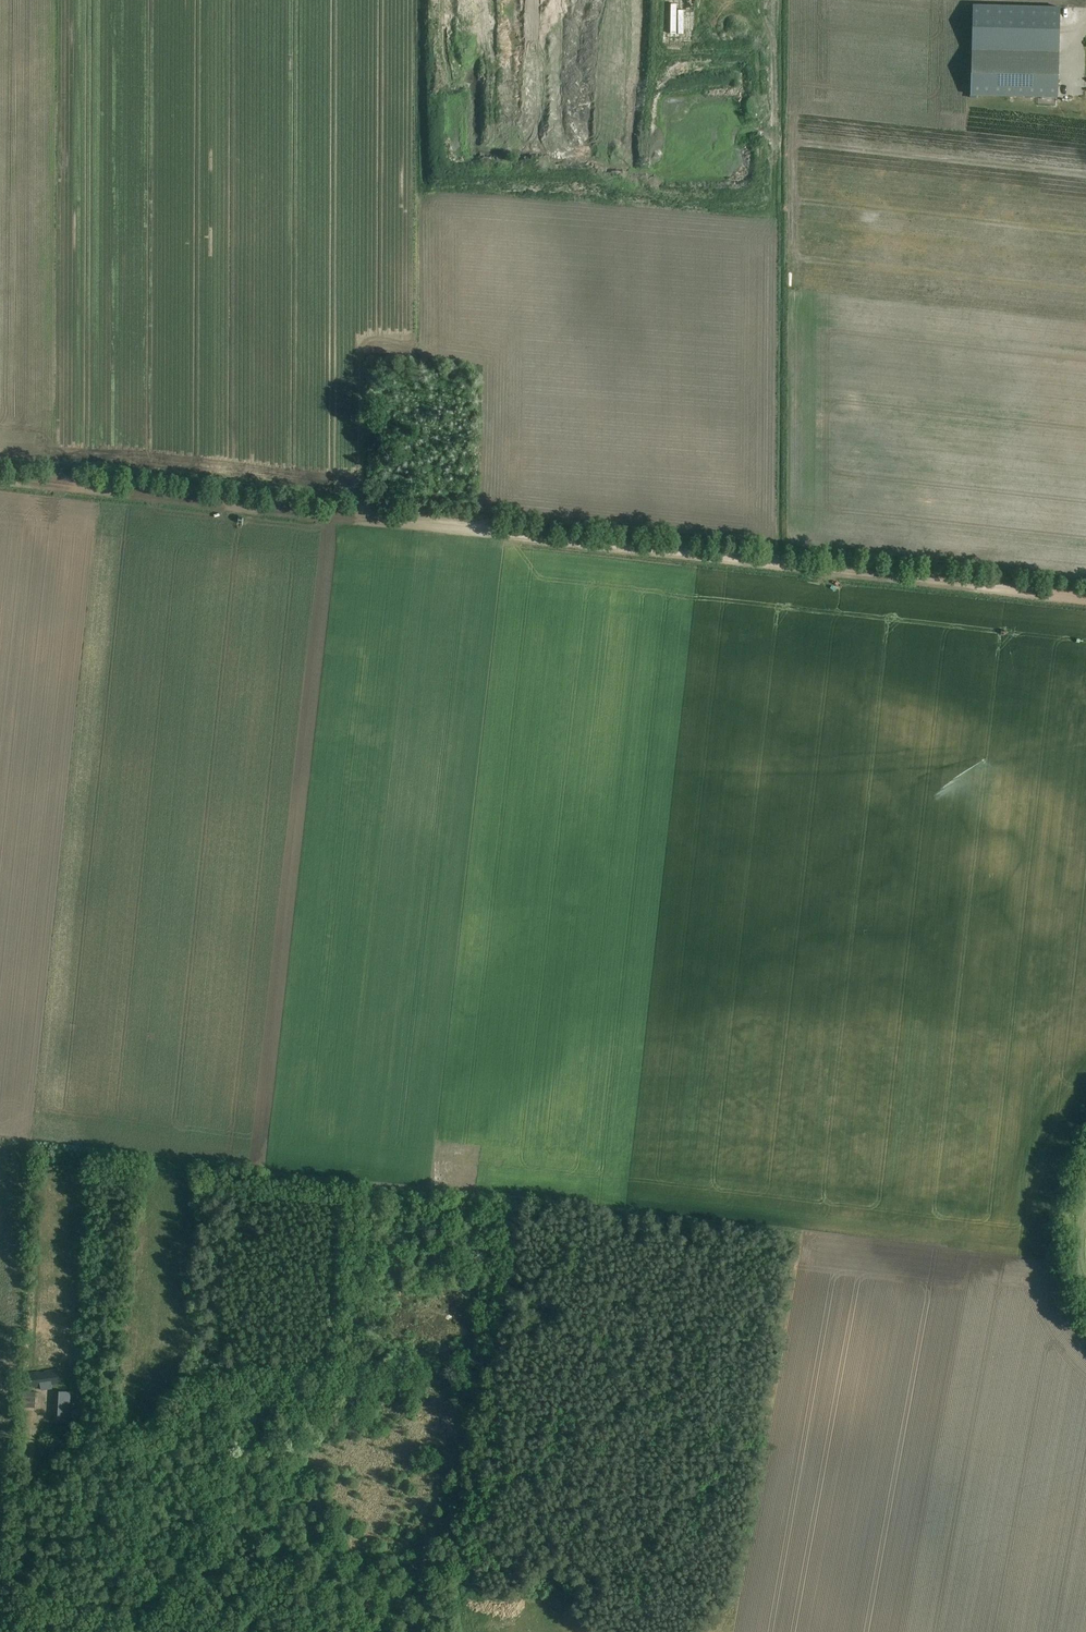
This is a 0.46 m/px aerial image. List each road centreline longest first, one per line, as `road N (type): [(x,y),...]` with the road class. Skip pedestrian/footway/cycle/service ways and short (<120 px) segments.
road 1 (track): [(0,475),(1085,596)]
road 2 (track): [(18,1631),(38,1413)]

